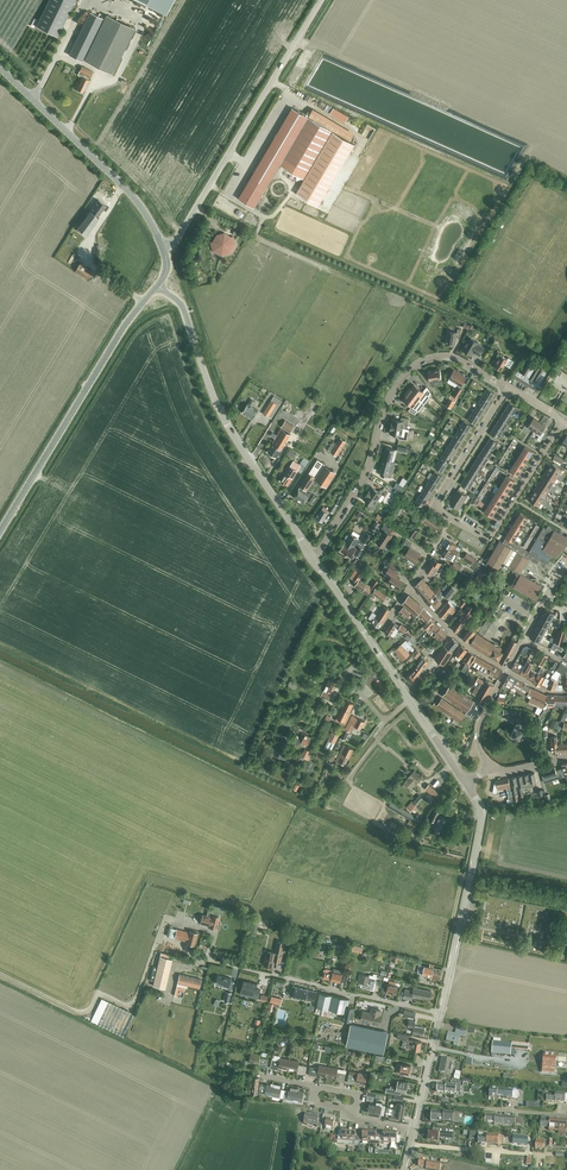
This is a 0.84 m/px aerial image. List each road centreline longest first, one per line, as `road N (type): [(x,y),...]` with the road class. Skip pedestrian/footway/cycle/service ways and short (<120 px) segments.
road 1 (residential): [(310,558),(368,473),(384,406),(405,373),(446,356),(507,388)]
road 2 (residential): [(310,558),(226,424),(178,299),(156,285)]
road 3 (unclassified): [(164,249),(324,0)]
road 4 (tertiary): [(0,532),(156,285)]
road 5 (tertiary): [(164,249),(136,202),(0,68)]
road 6 (residential): [(441,1013),(209,960)]
road 7 (residential): [(441,1013),(481,826),(466,784)]
road 8 (residential): [(451,519),(492,534),(561,423)]
road 9 (residential): [(451,519),(437,501),(507,388)]
road 10 (residential): [(420,1103),(566,1117)]
road 11 (residential): [(410,1145),(552,1154)]
road 12 (residential): [(315,735),(344,681),(385,719)]

